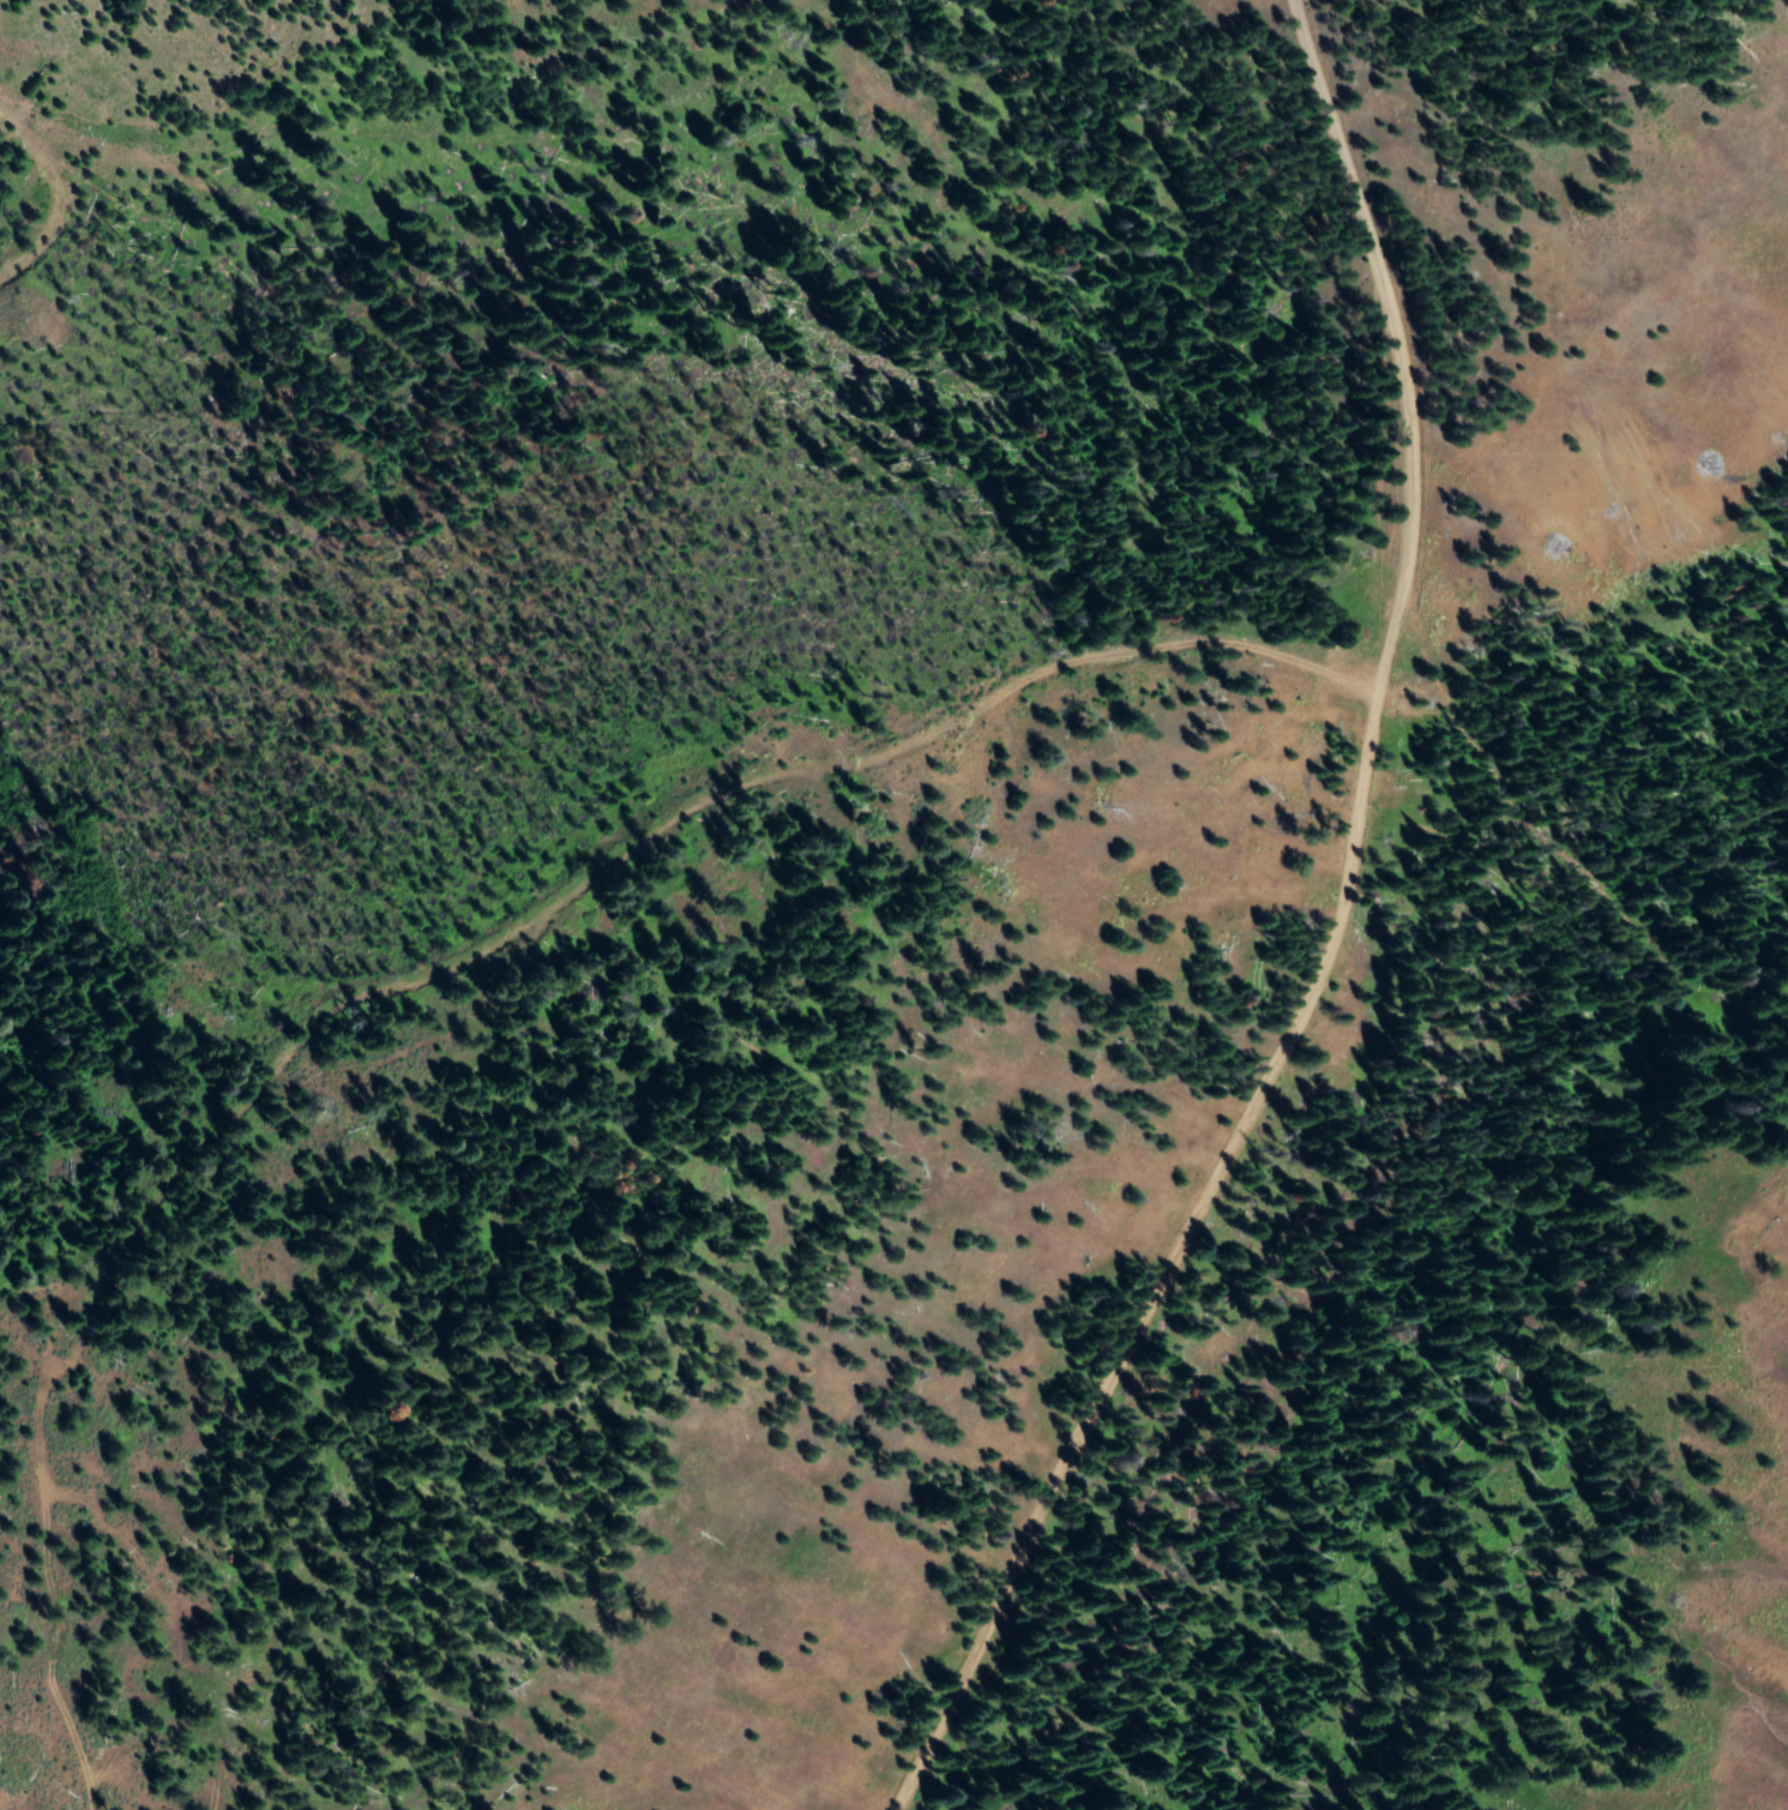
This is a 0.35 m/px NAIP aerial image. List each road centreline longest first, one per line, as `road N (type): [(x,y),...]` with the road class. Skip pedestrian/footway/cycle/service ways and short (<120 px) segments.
road 1 (residential): [(955,1809),(1138,1453),(1391,1089),(1450,828)]
road 2 (residential): [(1450,828),(1450,378),(1363,0)]
road 3 (residential): [(1787,999),(1551,849),(1450,828)]

